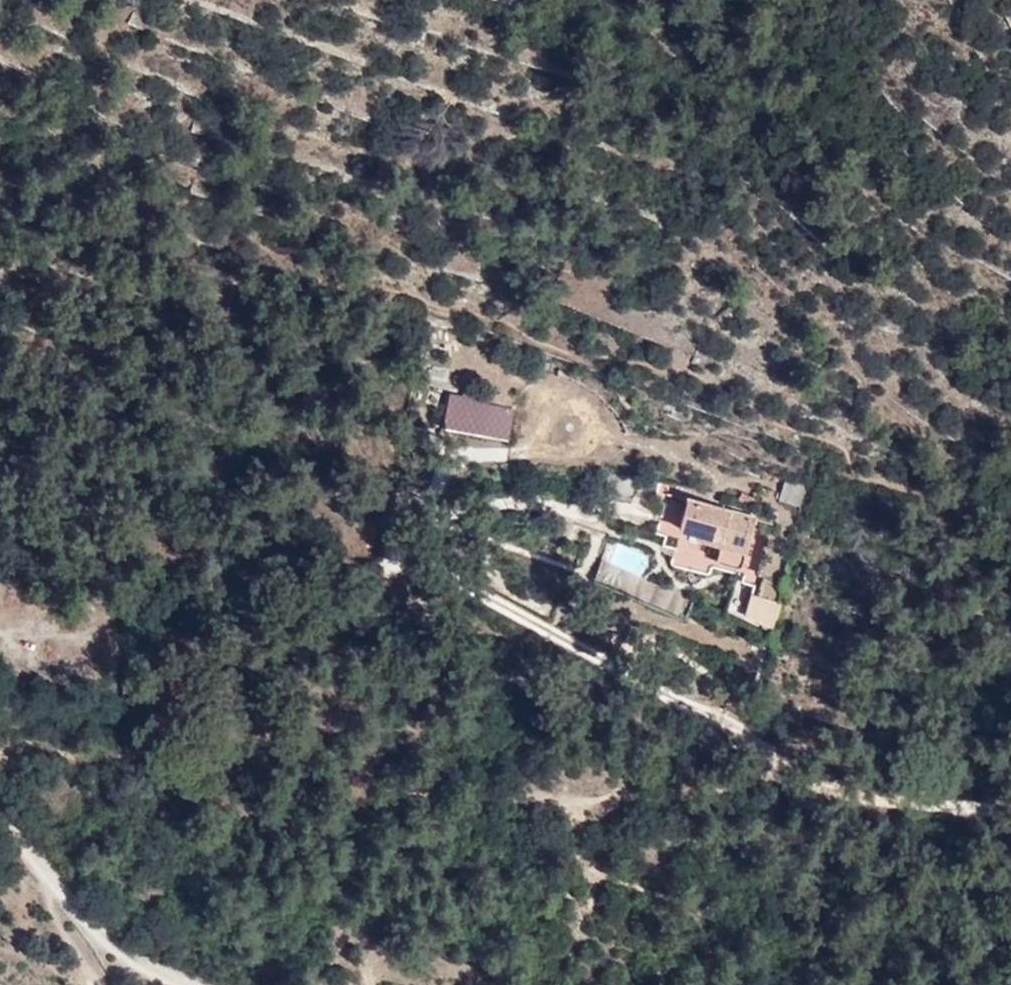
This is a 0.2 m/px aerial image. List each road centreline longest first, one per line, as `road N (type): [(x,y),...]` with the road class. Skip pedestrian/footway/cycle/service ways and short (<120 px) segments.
road 1 (track): [(1010,814),(834,792),(777,768),(729,720),(465,588)]
road 2 (track): [(0,797),(115,947),(205,984)]

